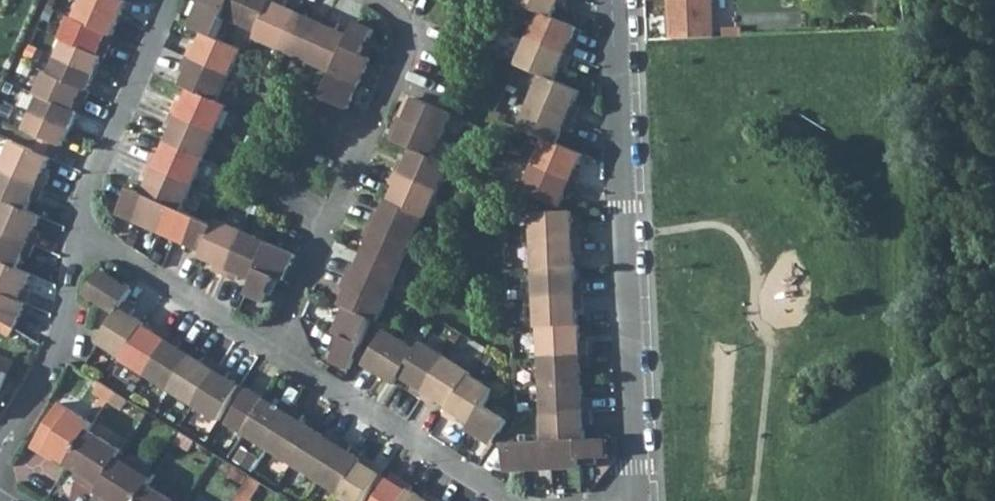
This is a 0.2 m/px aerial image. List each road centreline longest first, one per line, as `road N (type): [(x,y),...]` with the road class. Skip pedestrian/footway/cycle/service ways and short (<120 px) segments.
road 1 (residential): [(614,0),(637,500)]
road 2 (residential): [(272,350),(405,50),(401,23),(379,0)]
road 3 (residential): [(513,500),(272,350)]
road 4 (residential): [(82,243),(90,188),(173,0)]
road 5 (residential): [(0,455),(59,348),(82,243)]
road 6 (residential): [(272,350),(113,251),(82,243)]

